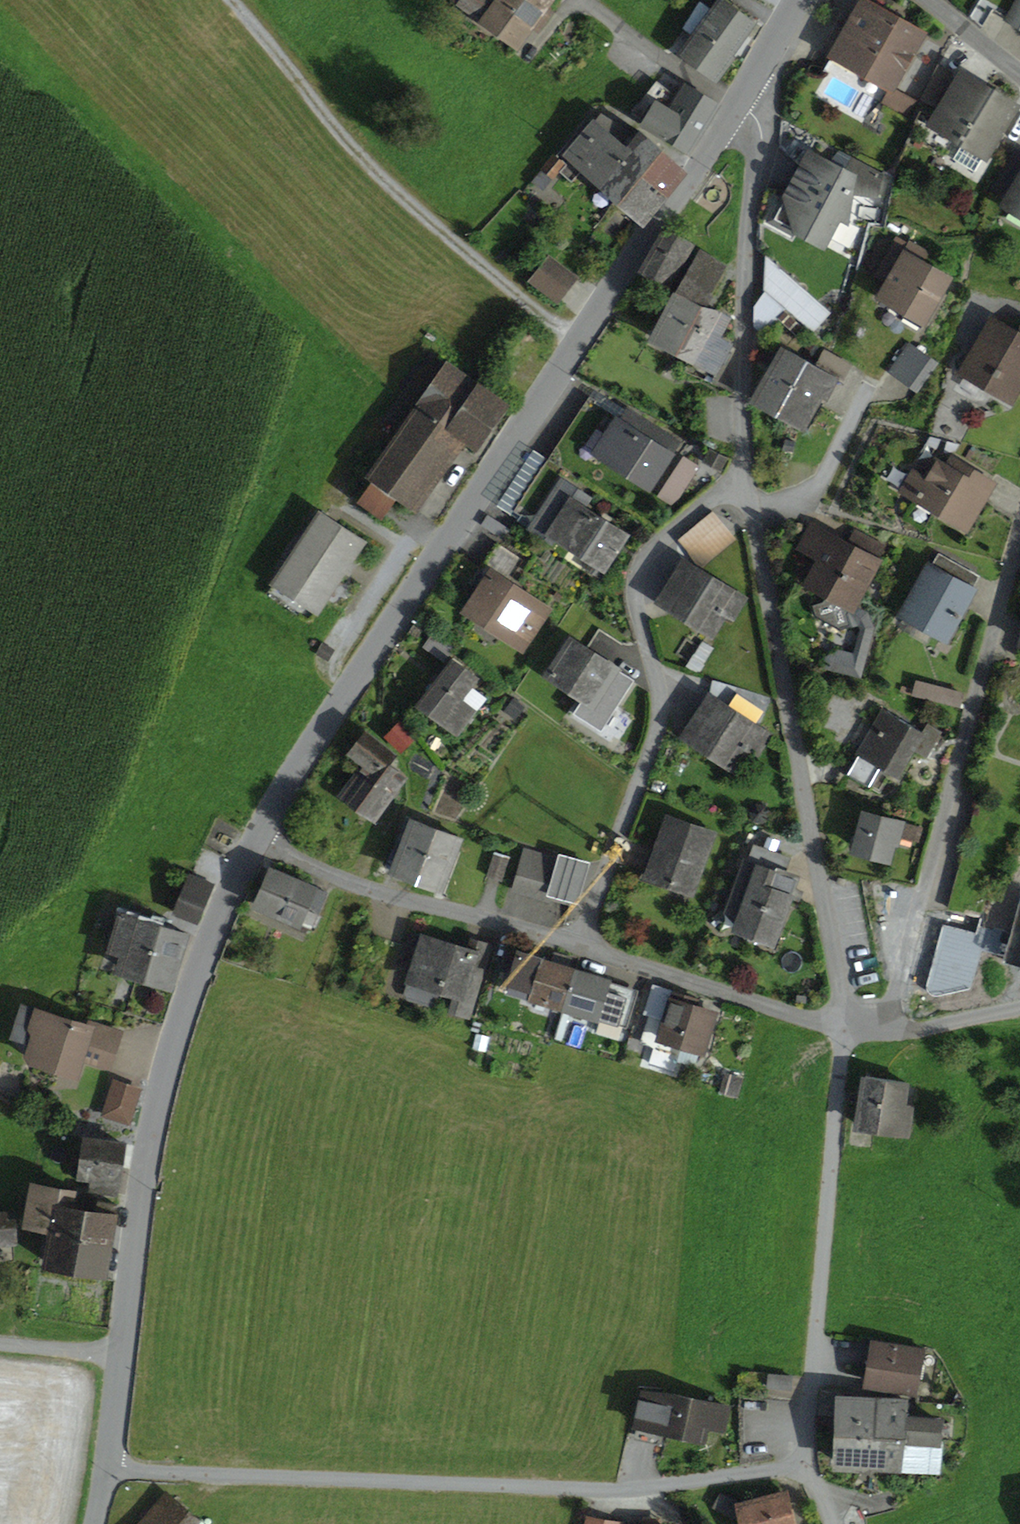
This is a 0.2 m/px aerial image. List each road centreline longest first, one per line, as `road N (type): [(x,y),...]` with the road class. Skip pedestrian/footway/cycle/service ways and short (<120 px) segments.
road 1 (tertiary): [(735,101),(255,839)]
road 2 (residential): [(799,1456),(781,1469),(616,1490),(108,1467)]
road 3 (tertiary): [(255,839),(219,911),(162,1076),(108,1467)]
road 4 (residential): [(746,481),(842,1026)]
road 5 (residential): [(746,481),(655,544),(642,562),(636,604),(658,704),(656,737),(578,944)]
road 6 (residential): [(1019,537),(890,1028)]
road 7 (residential): [(842,1026),(808,1434),(799,1456)]
road 8 (residential): [(735,101),(759,138),(746,261),(746,481)]
road 9 (residential): [(255,839),(375,894),(578,944)]
road 10 (residential): [(578,944),(842,1026)]
road 11 (residential): [(890,1028),(937,1027),(1019,1008)]

